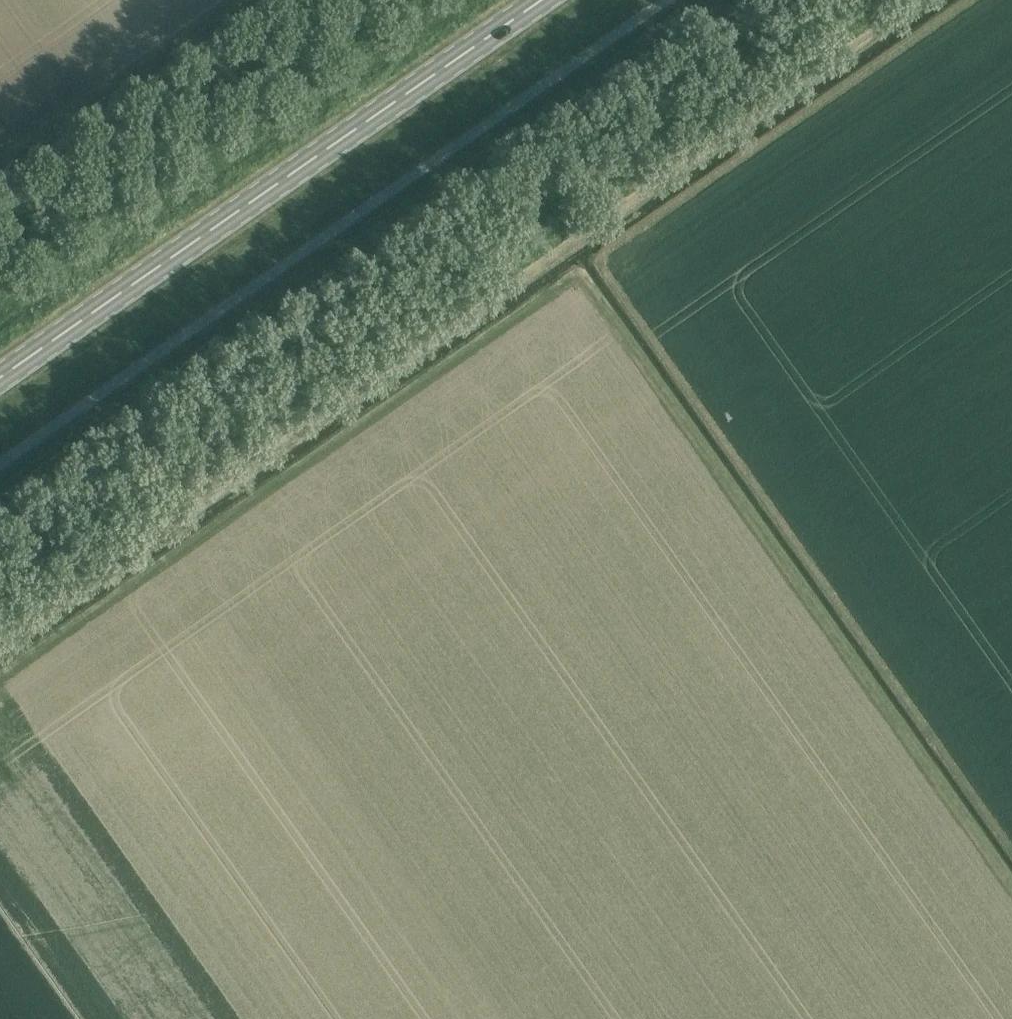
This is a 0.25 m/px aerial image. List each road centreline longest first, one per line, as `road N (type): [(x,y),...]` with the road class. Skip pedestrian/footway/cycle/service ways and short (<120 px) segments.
road 1 (secondary): [(0,378),(544,0)]

